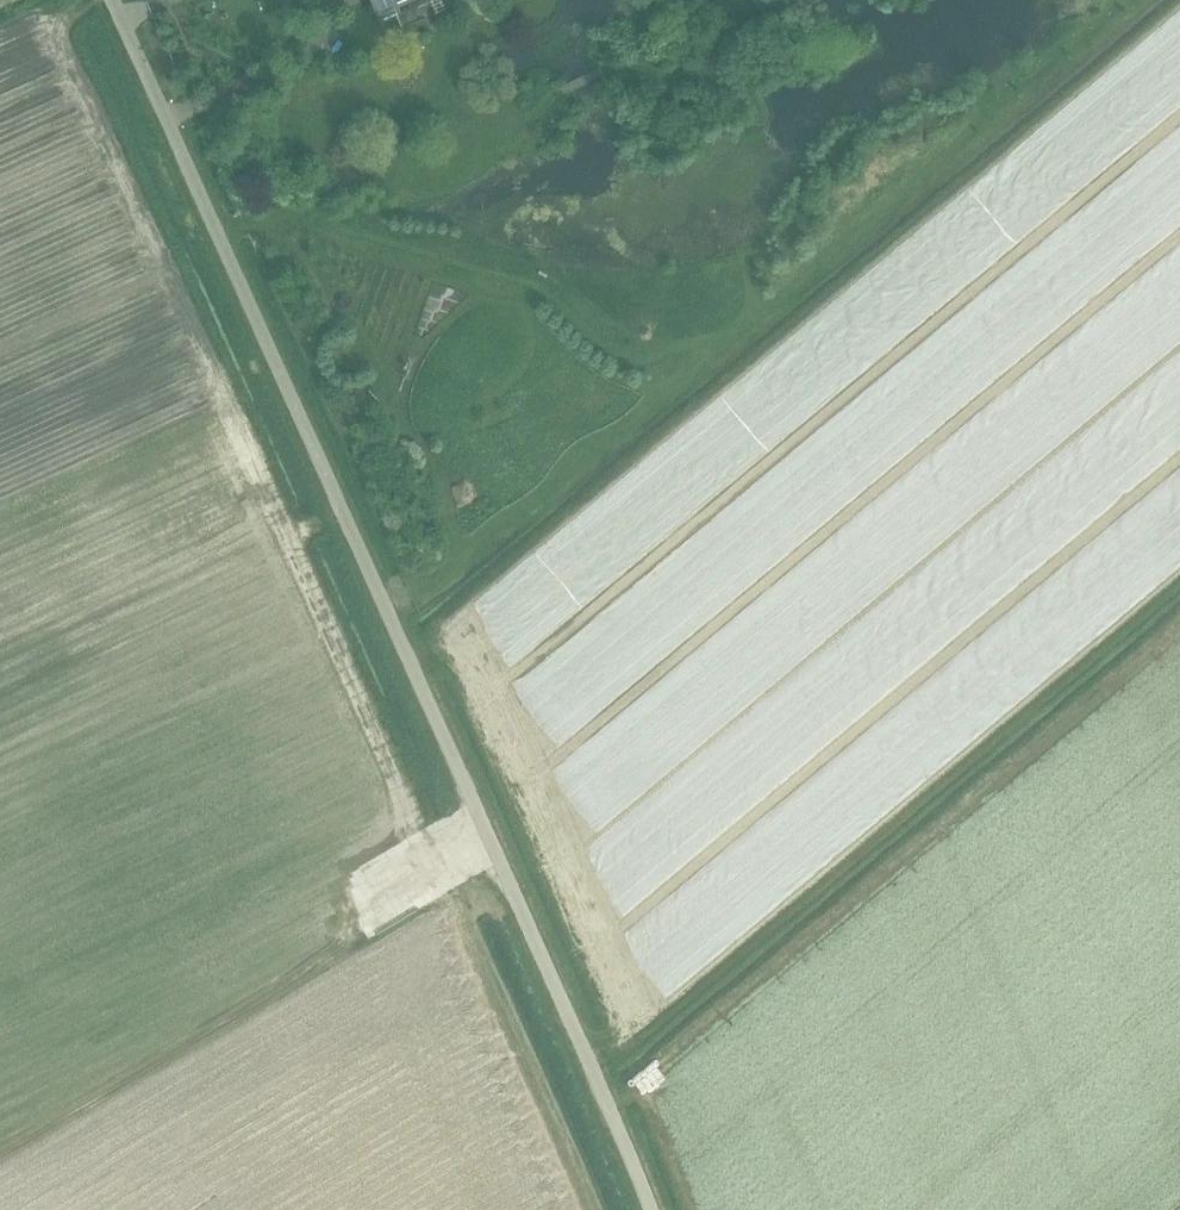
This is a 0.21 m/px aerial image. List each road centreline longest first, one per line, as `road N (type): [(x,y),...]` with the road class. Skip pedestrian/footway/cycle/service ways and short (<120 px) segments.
road 1 (unclassified): [(651,1209),(113,0)]

